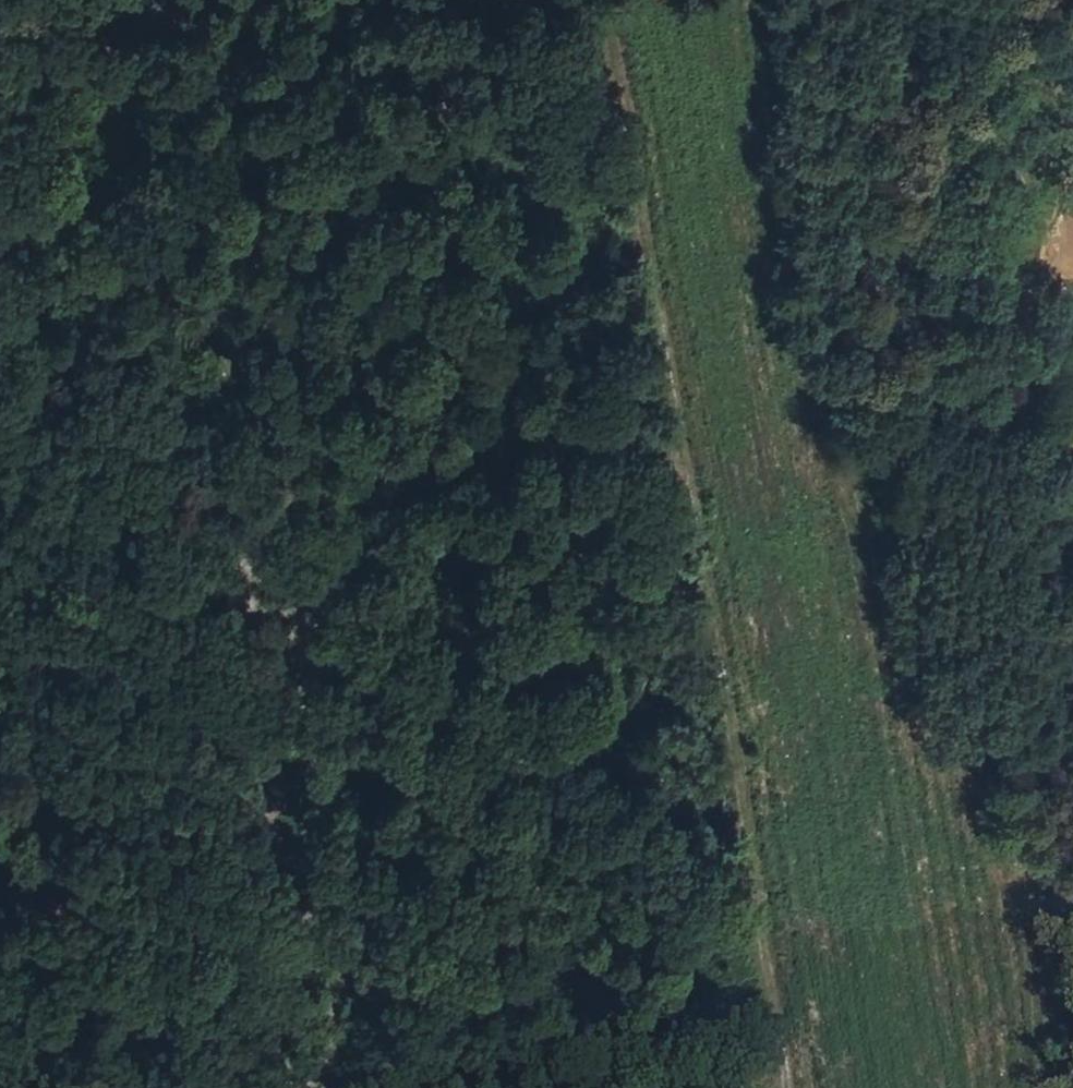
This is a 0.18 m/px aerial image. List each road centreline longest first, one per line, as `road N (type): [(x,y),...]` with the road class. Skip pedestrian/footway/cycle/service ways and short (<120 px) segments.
road 1 (track): [(787,1087),(731,696),(610,0)]

